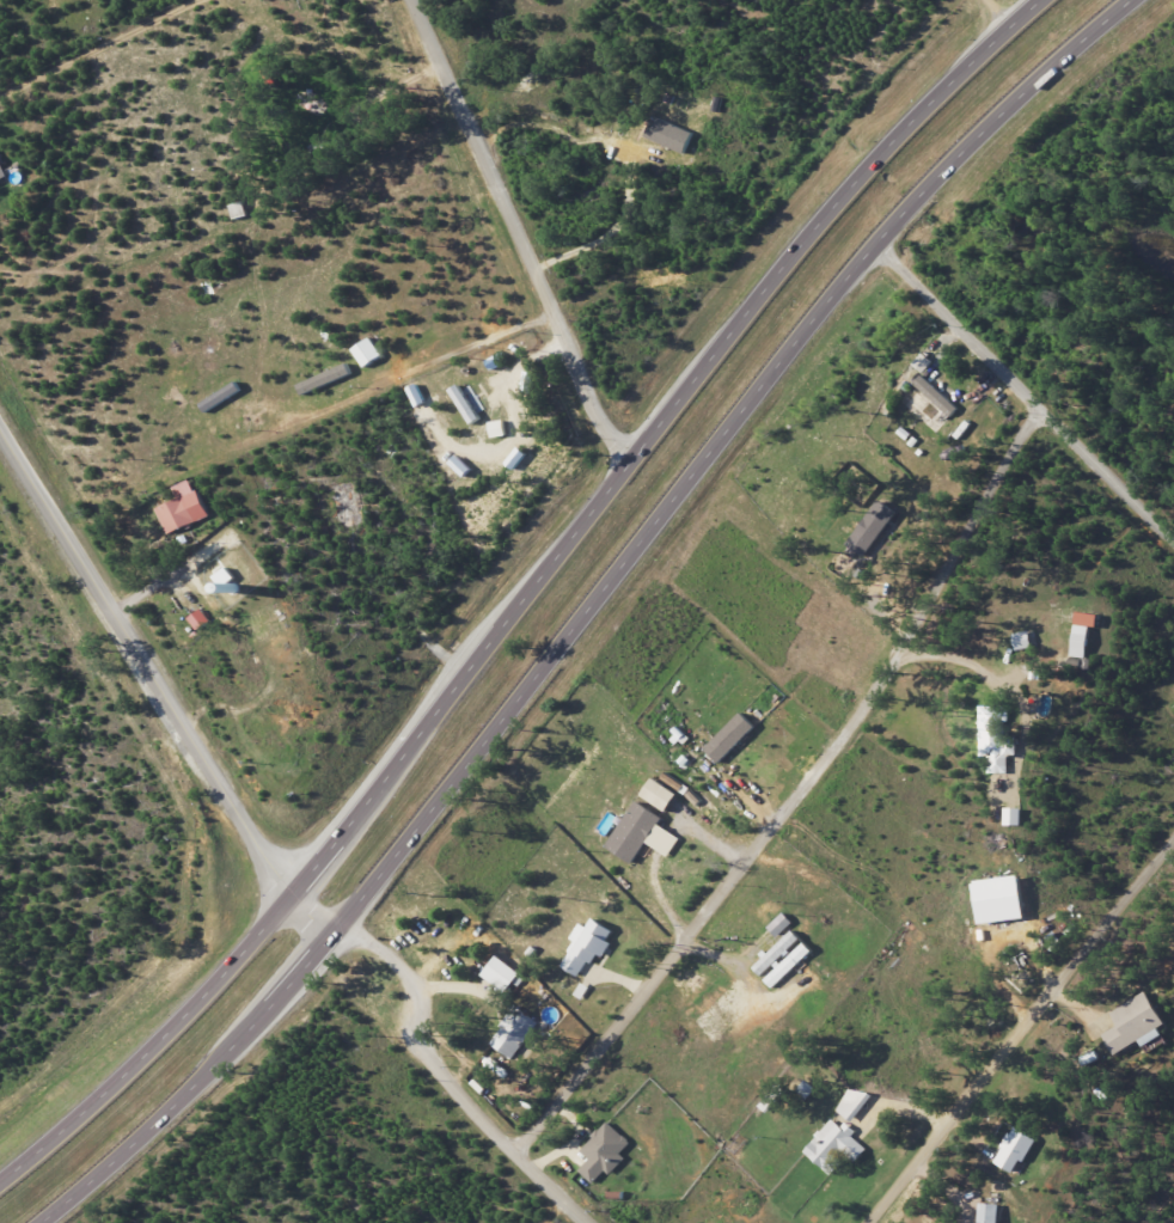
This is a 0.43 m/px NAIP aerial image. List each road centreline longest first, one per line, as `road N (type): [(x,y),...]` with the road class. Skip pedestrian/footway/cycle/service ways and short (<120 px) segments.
road 1 (trunk): [(41,1222),(221,1058),(334,934),(893,222),(1032,85),(1132,0)]
road 2 (trunk): [(1044,0),(840,197),(265,928),(134,1068),(0,1183)]
road 3 (residential): [(518,1154),(897,660),(1037,410)]
road 4 (residential): [(334,934),(294,892),(183,732),(0,423)]
road 5 (residential): [(634,460),(589,397),(413,0)]
road 6 (residential): [(868,1222),(1173,842)]
road 7 (residential): [(1173,537),(874,246)]
road 8 (residential): [(334,934),(373,942),(393,956),(464,1099),(591,1222)]

